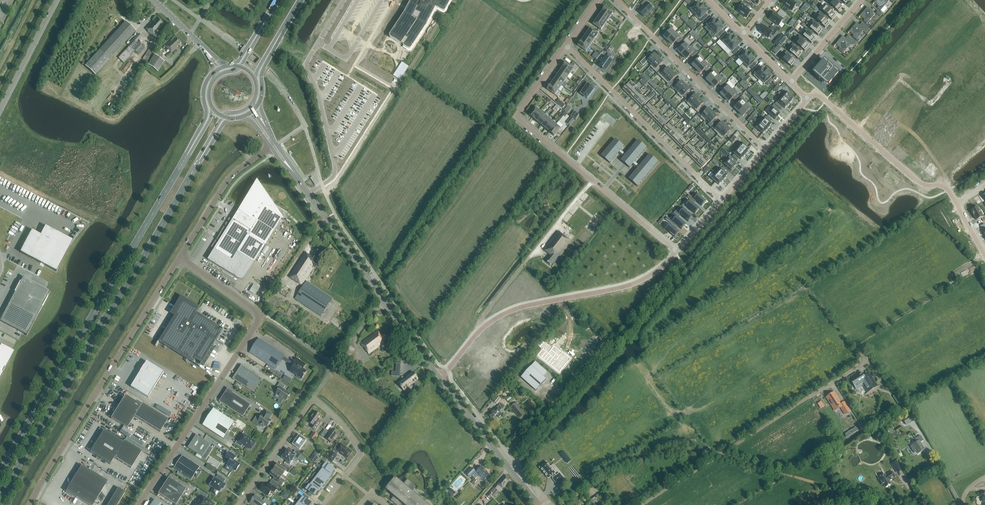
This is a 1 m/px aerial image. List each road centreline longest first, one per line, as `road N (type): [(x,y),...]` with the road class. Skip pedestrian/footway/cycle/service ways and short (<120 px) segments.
road 1 (primary): [(0,502),(209,143)]
road 2 (primary): [(197,136),(0,474)]
road 3 (unclassified): [(138,504),(257,323),(252,308),(180,258)]
road 4 (residential): [(676,251),(516,116),(566,45)]
road 5 (unclassified): [(29,504),(180,258)]
road 6 (unclassified): [(676,251),(629,285),(501,315),(439,378)]
road 7 (track): [(641,504),(861,366)]
road 8 (residential): [(711,354),(920,225)]
road 9 (residential): [(753,424),(835,366),(858,338),(952,283)]
road 10 (secondary): [(439,378),(308,194)]
road 11 (unclassified): [(344,0),(305,67),(336,169),(308,194)]
road 12 (residential): [(566,45),(721,200)]
road 13 (residential): [(617,0),(765,149)]
road 14 (residential): [(238,504),(314,399),(344,425),(360,458)]
road 15 (unclassified): [(956,203),(944,186),(922,185),(815,91),(808,99)]
road 16 (secondary): [(540,504),(439,378)]
road 17 (unclassified): [(180,258),(226,184),(271,148)]
road 18 (unclassified): [(0,109),(57,0)]

